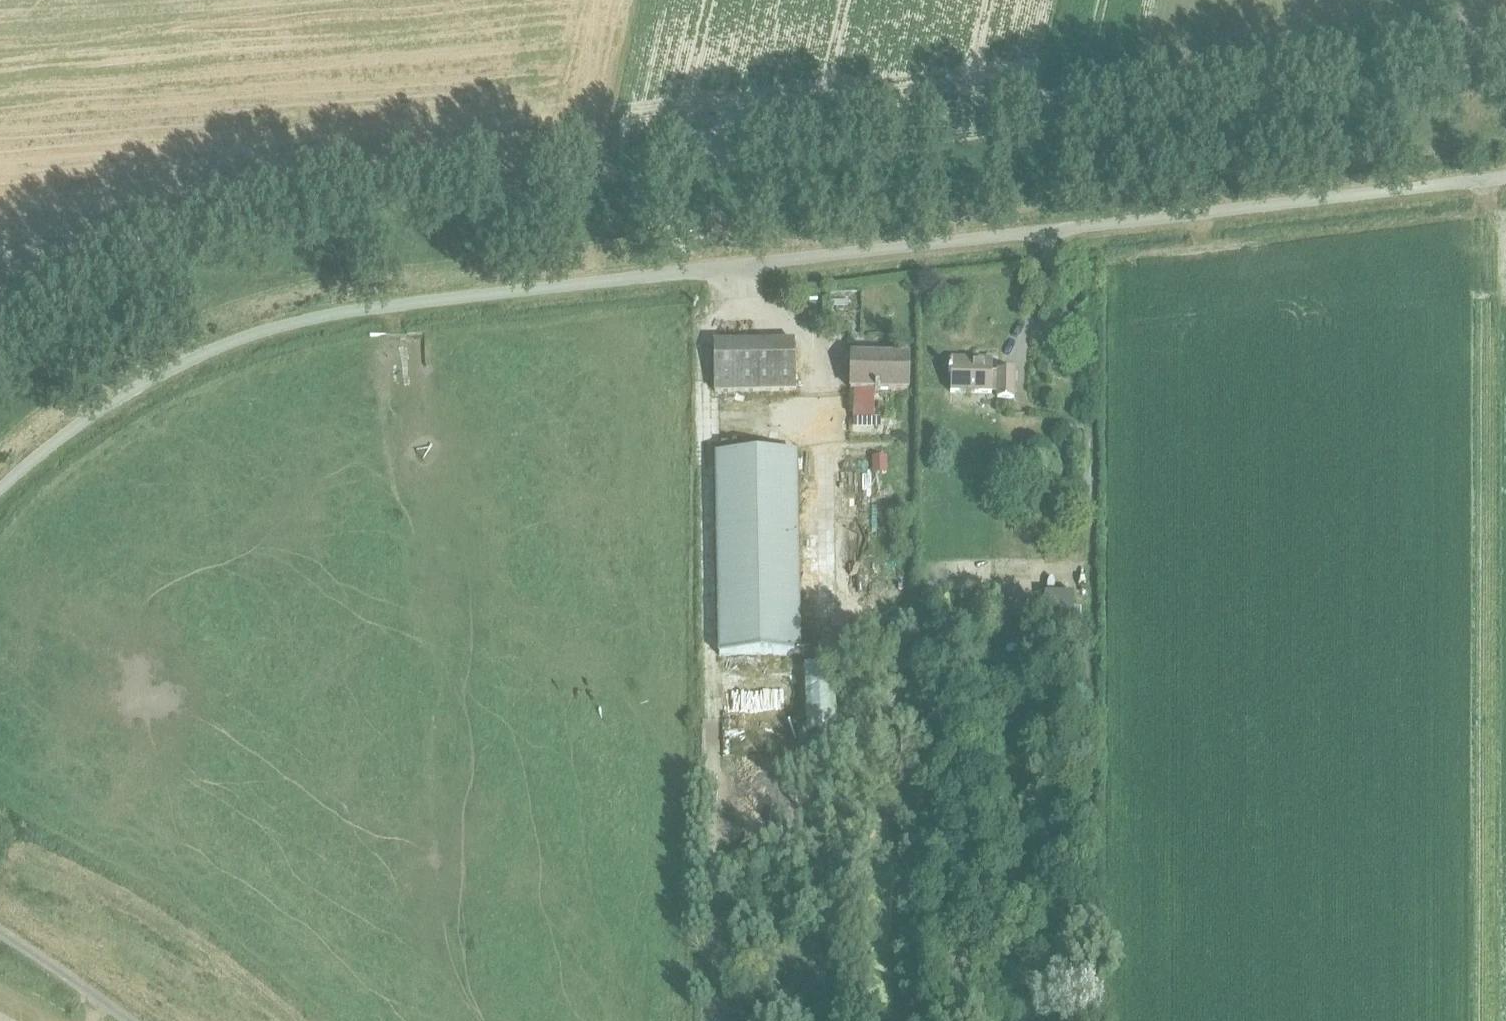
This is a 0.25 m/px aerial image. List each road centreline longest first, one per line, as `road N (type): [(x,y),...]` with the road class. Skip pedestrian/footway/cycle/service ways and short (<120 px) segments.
road 1 (unclassified): [(0,494),(100,412),(171,371),(309,318),(1505,180)]
road 2 (unclassified): [(122,1020),(0,937)]

